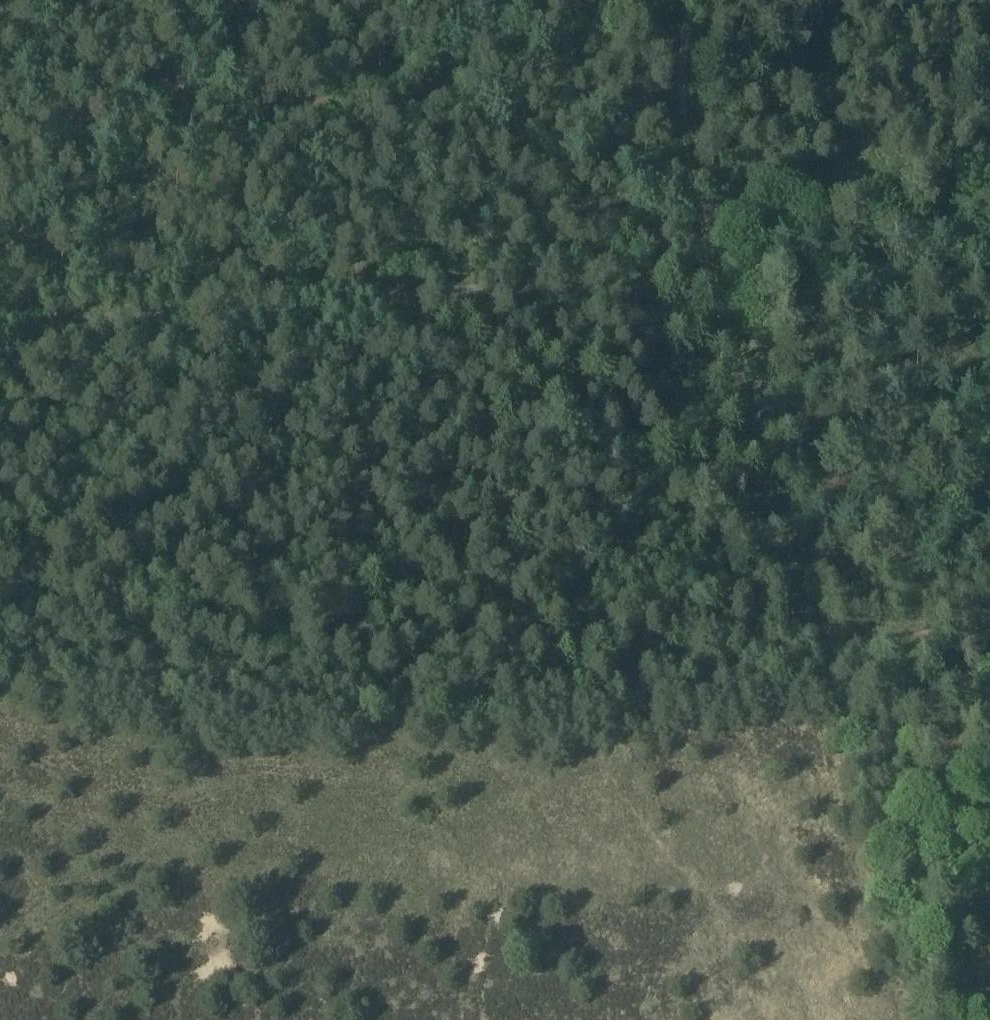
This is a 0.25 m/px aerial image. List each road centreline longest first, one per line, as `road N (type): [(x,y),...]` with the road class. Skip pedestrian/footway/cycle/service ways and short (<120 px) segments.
road 1 (track): [(710,253),(0,321)]
road 2 (track): [(989,627),(818,666),(710,253)]
road 3 (track): [(705,228),(777,208),(989,194)]
road 4 (track): [(692,0),(682,113),(705,228)]

